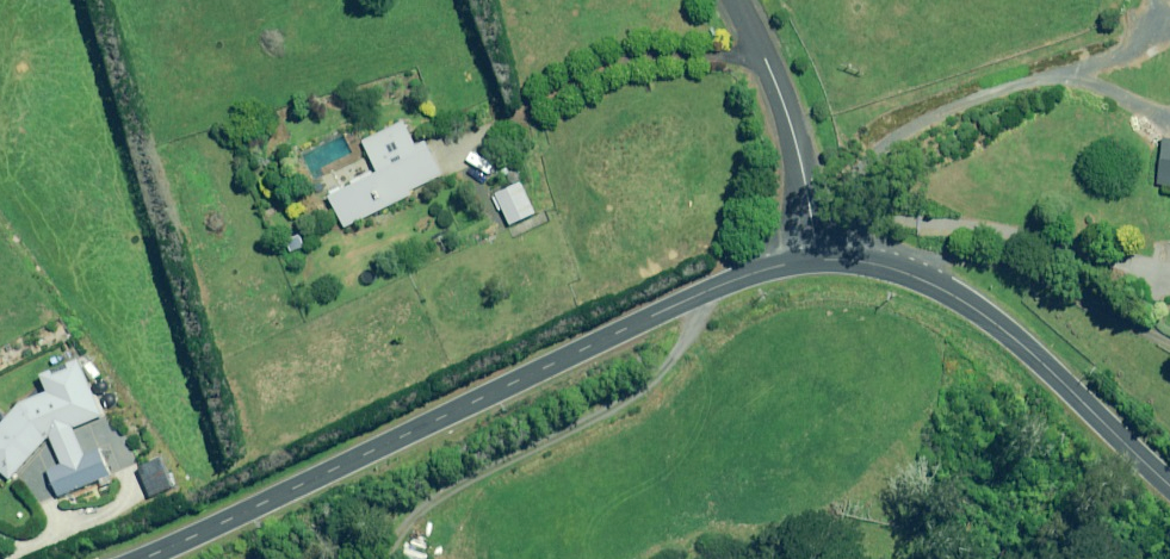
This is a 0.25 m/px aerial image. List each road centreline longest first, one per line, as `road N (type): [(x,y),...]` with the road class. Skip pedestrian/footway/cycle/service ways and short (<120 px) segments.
road 1 (tertiary): [(139,558),(738,271),(817,260)]
road 2 (tertiary): [(817,260),(893,269),(972,308),(1044,365),(1169,487)]
road 3 (unclassified): [(732,0),(783,106),(817,260)]

